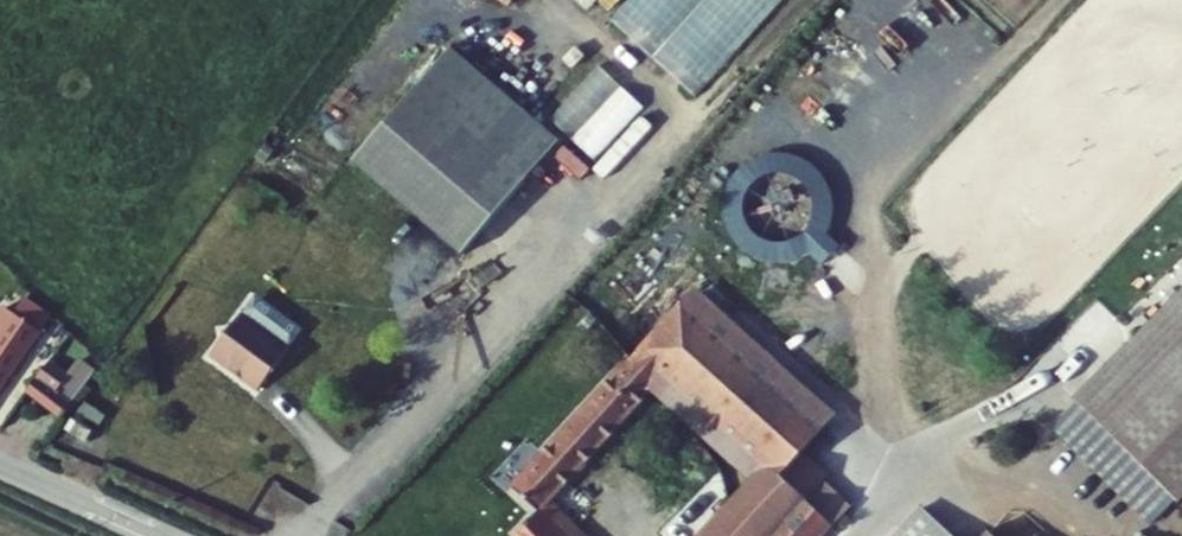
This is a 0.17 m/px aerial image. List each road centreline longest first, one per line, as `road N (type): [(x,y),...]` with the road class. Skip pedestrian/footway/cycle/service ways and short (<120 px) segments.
road 1 (unclassified): [(0,461),(161,535)]

